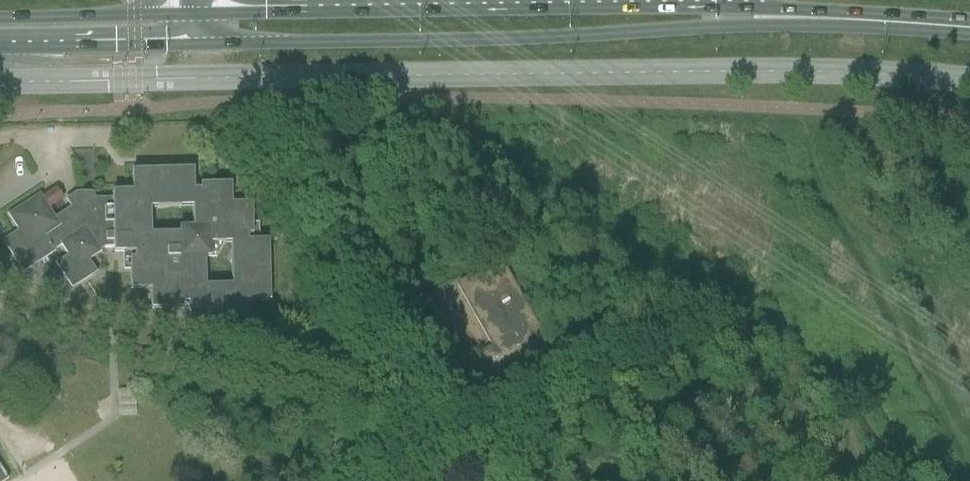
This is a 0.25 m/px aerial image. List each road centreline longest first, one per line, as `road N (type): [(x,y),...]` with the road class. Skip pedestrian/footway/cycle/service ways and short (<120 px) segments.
road 1 (secondary): [(198,46),(524,40),(808,19)]
road 2 (secondary): [(808,19),(744,8),(212,15)]
road 3 (track): [(448,456),(704,329)]
road 4 (secondary): [(0,46),(198,46)]
road 5 (secondary): [(178,15),(0,18)]
road 6 (secondary): [(969,28),(808,19)]

